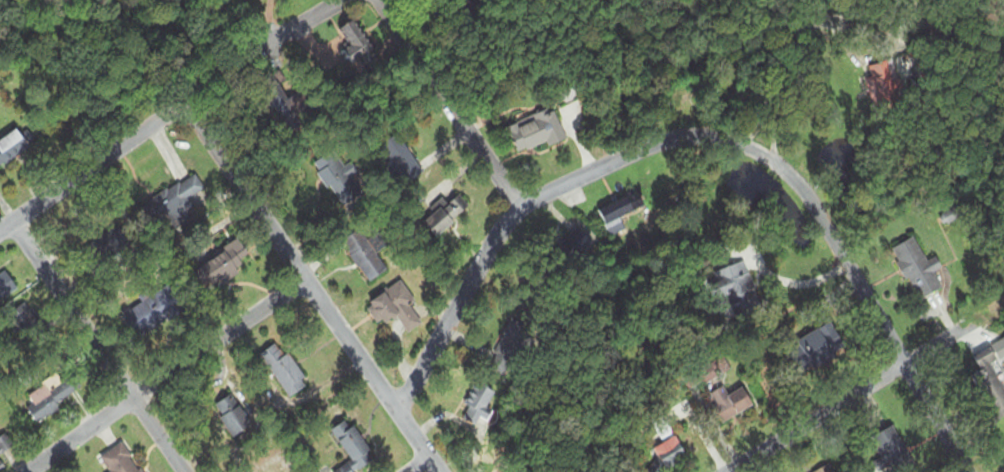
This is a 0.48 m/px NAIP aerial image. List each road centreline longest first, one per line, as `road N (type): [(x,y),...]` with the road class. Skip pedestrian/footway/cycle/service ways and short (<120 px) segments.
road 1 (residential): [(974,471),(810,197),(783,168),(740,144),(655,148),(525,207),(381,6),(367,0)]
road 2 (residential): [(182,114),(205,124),(447,471)]
road 3 (residential): [(38,471),(313,285)]
road 4 (residential): [(20,227),(180,471)]
road 5 (residential): [(409,416),(525,207)]
road 6 (residential): [(0,240),(182,114)]
road 7 (residential): [(741,471),(912,367)]

